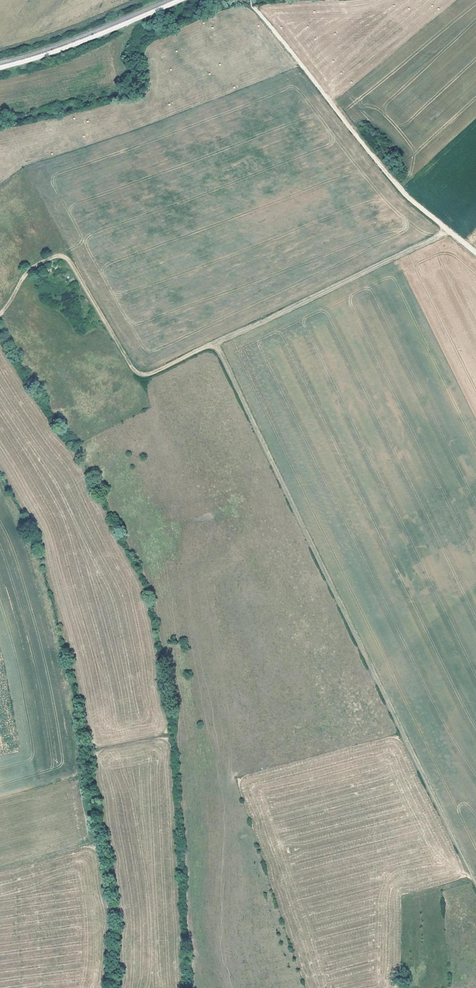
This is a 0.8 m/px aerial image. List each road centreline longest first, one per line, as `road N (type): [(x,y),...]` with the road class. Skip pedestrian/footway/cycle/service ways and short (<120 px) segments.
road 1 (track): [(0,315),(30,270),(65,257),(133,368),(148,374),(440,236),(450,234),(475,254)]
road 2 (track): [(475,883),(222,355),(210,345)]
road 3 (track): [(447,234),(251,7)]
road 4 (track): [(179,0),(0,67)]

